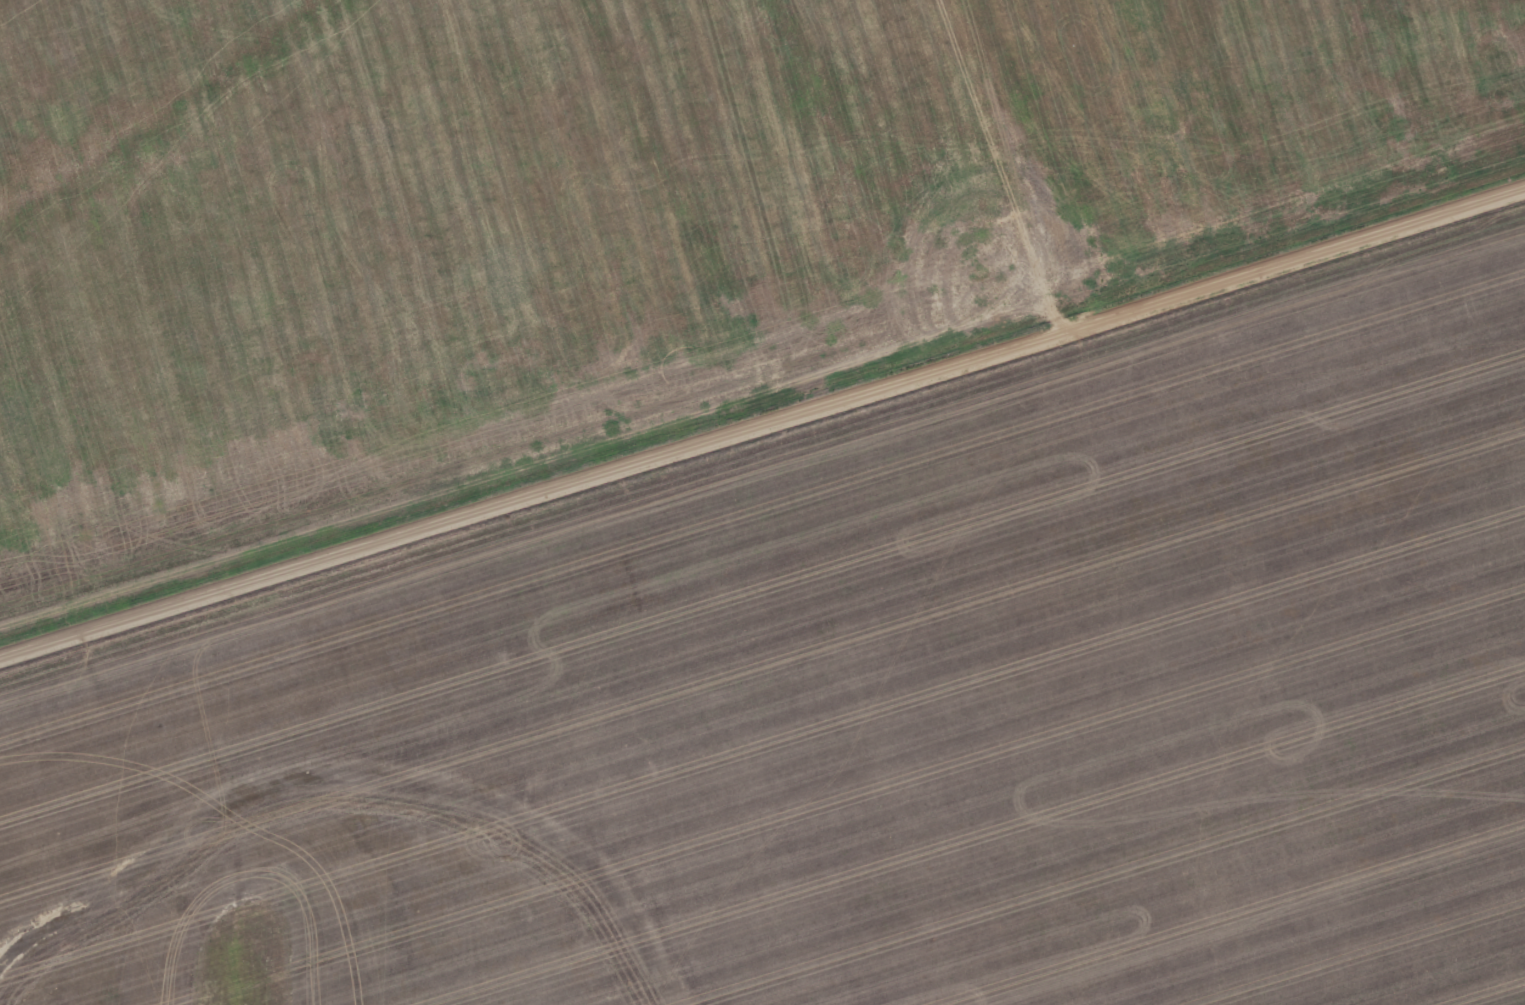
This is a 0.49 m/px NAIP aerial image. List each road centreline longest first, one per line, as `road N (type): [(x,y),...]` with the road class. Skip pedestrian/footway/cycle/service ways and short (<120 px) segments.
road 1 (residential): [(0,656),(1524,187)]

